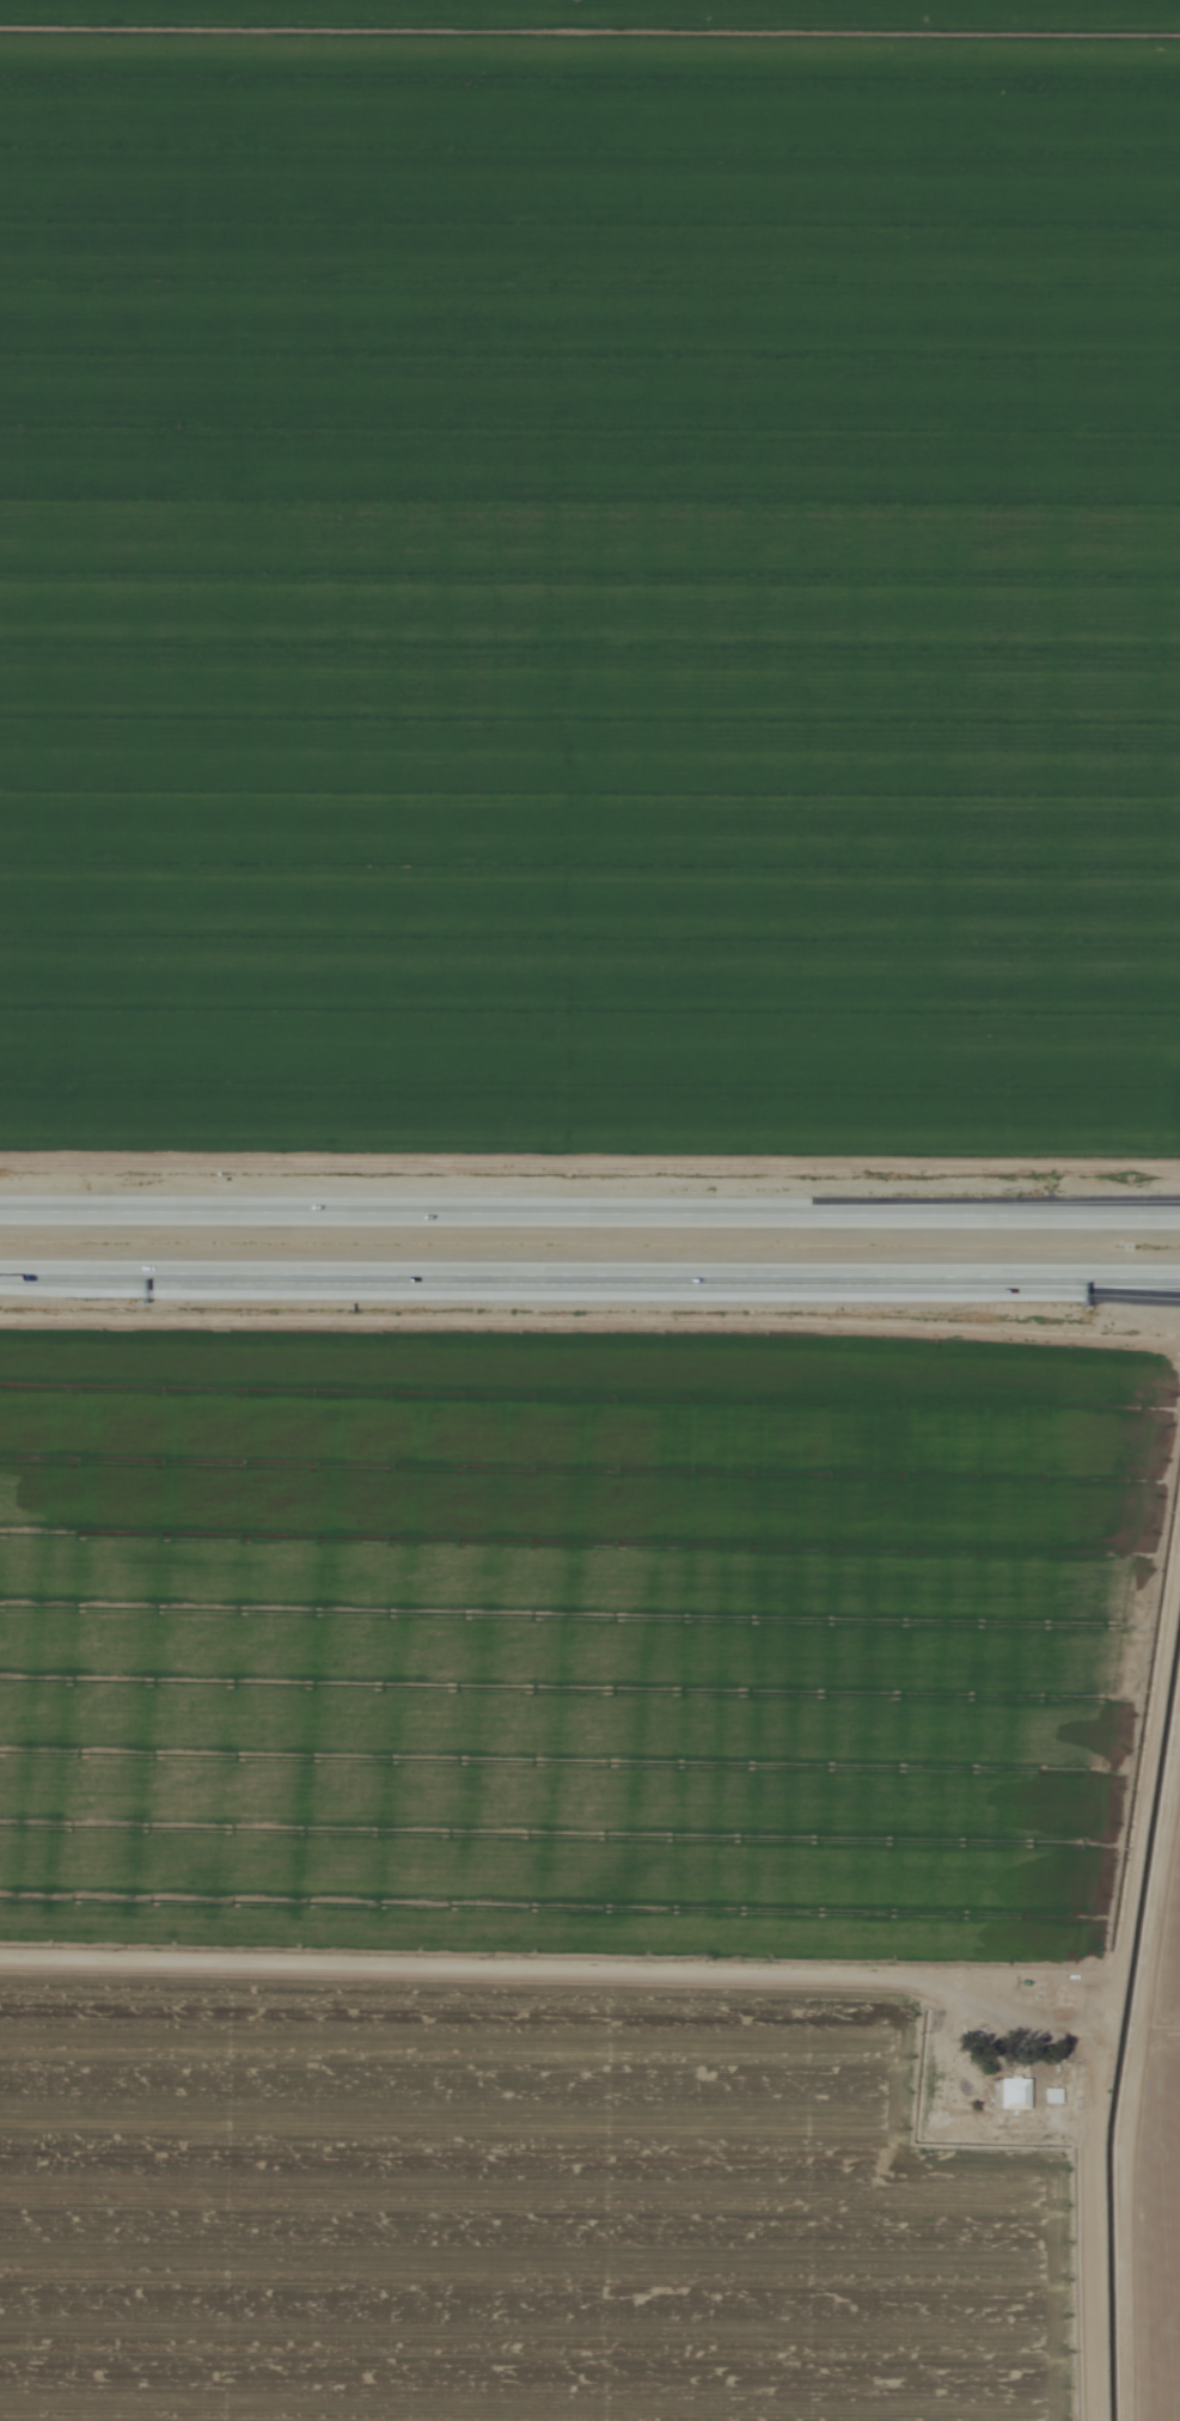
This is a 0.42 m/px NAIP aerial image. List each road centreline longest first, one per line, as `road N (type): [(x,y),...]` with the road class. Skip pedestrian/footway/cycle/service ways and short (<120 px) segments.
road 1 (motorway): [(0,1272),(1179,1276)]
road 2 (motorway): [(1179,1215),(0,1213)]
road 3 (motorway): [(729,1273),(836,1290),(1179,1297)]

